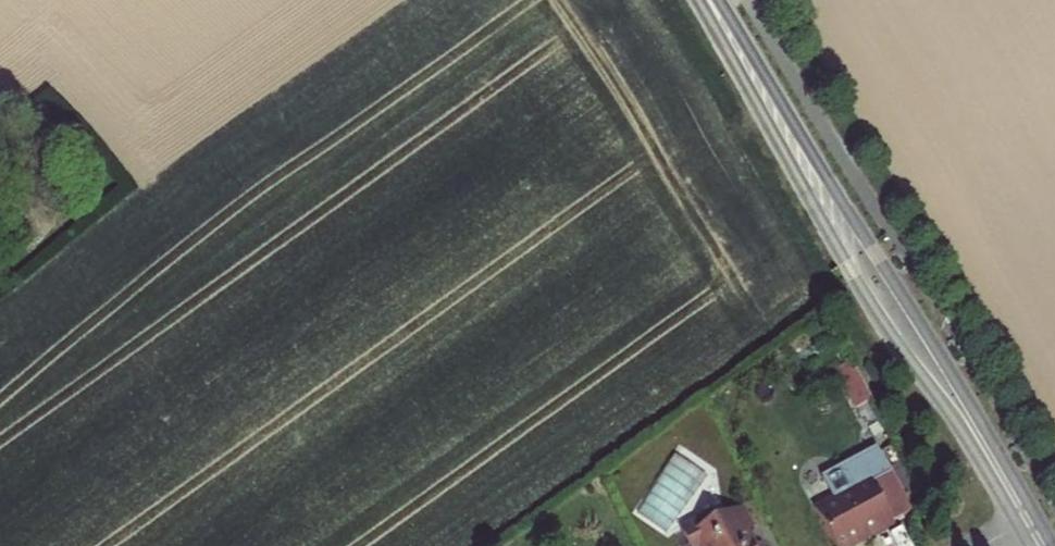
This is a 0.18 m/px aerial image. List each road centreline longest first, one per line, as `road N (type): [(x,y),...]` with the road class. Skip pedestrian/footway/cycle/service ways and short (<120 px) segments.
road 1 (tertiary): [(1029,521),(709,0)]

